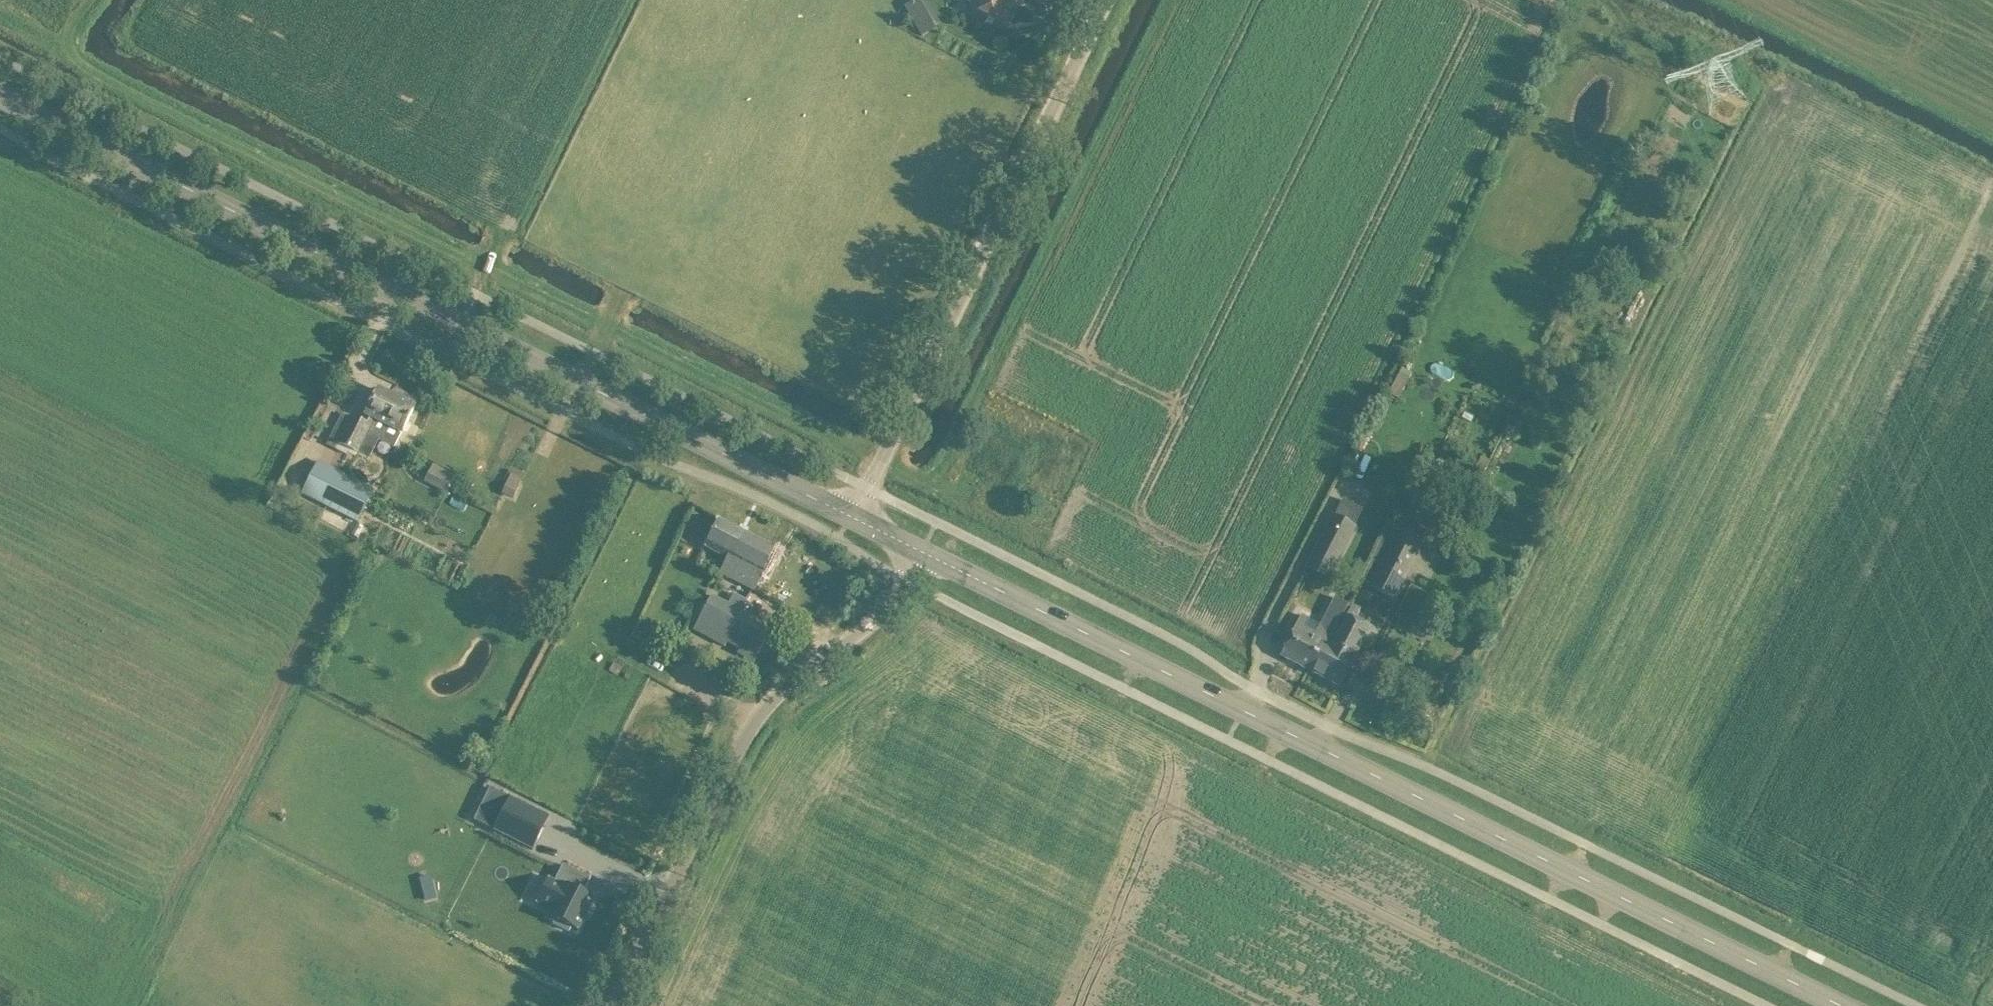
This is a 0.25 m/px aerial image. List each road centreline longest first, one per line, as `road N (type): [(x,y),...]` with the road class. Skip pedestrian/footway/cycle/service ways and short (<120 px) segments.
road 1 (tertiary): [(1845,1005),(924,554)]
road 2 (tertiary): [(854,520),(0,95)]
road 3 (unclassified): [(854,520),(1125,0)]
road 4 (unclassified): [(615,1005),(764,710),(878,616),(924,554)]

